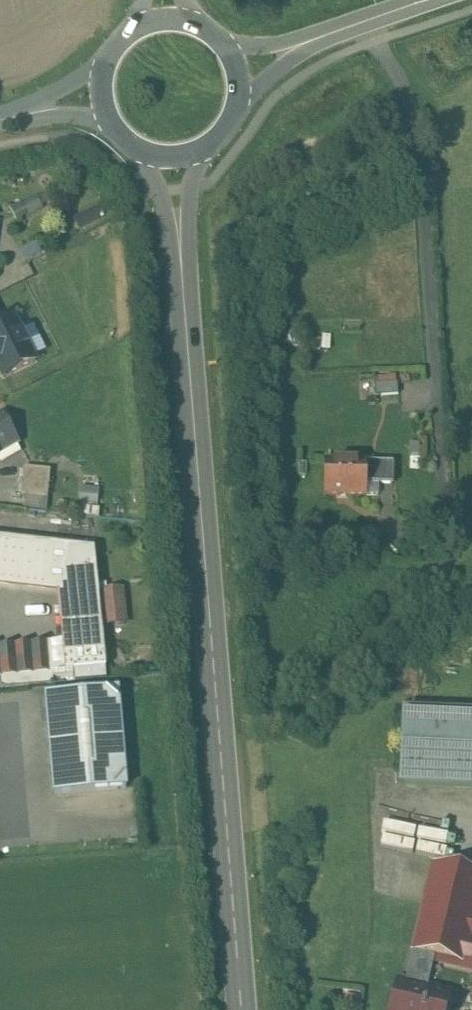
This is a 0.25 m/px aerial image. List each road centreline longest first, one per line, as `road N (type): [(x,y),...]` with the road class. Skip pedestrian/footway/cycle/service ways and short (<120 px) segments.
road 1 (primary): [(174,156),(241,1009)]
road 2 (secondary): [(424,0),(235,66)]
road 3 (primary): [(174,156),(203,147),(226,126),(237,97),(235,66)]

